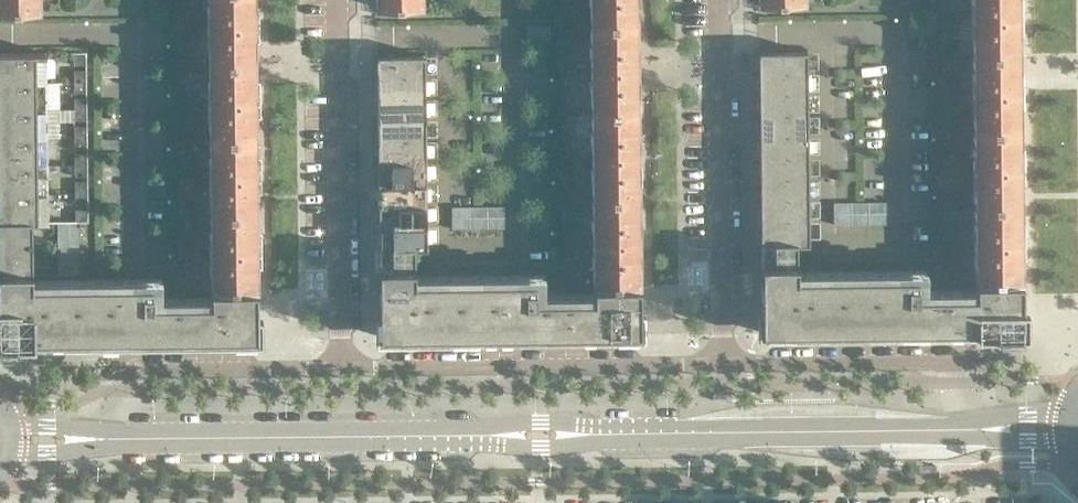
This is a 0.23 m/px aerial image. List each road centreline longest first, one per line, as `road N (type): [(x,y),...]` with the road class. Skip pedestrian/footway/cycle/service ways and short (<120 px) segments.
road 1 (tertiary): [(108,438),(501,435)]
road 2 (residential): [(721,361),(343,366)]
road 3 (residential): [(343,366),(340,0)]
road 4 (tertiary): [(589,434),(954,429)]
road 5 (residential): [(721,361),(719,0)]
road 6 (residential): [(978,418),(951,360),(721,361)]
road 7 (residential): [(343,366),(127,370),(93,429)]
road 8 (tertiary): [(954,429),(1077,443)]

